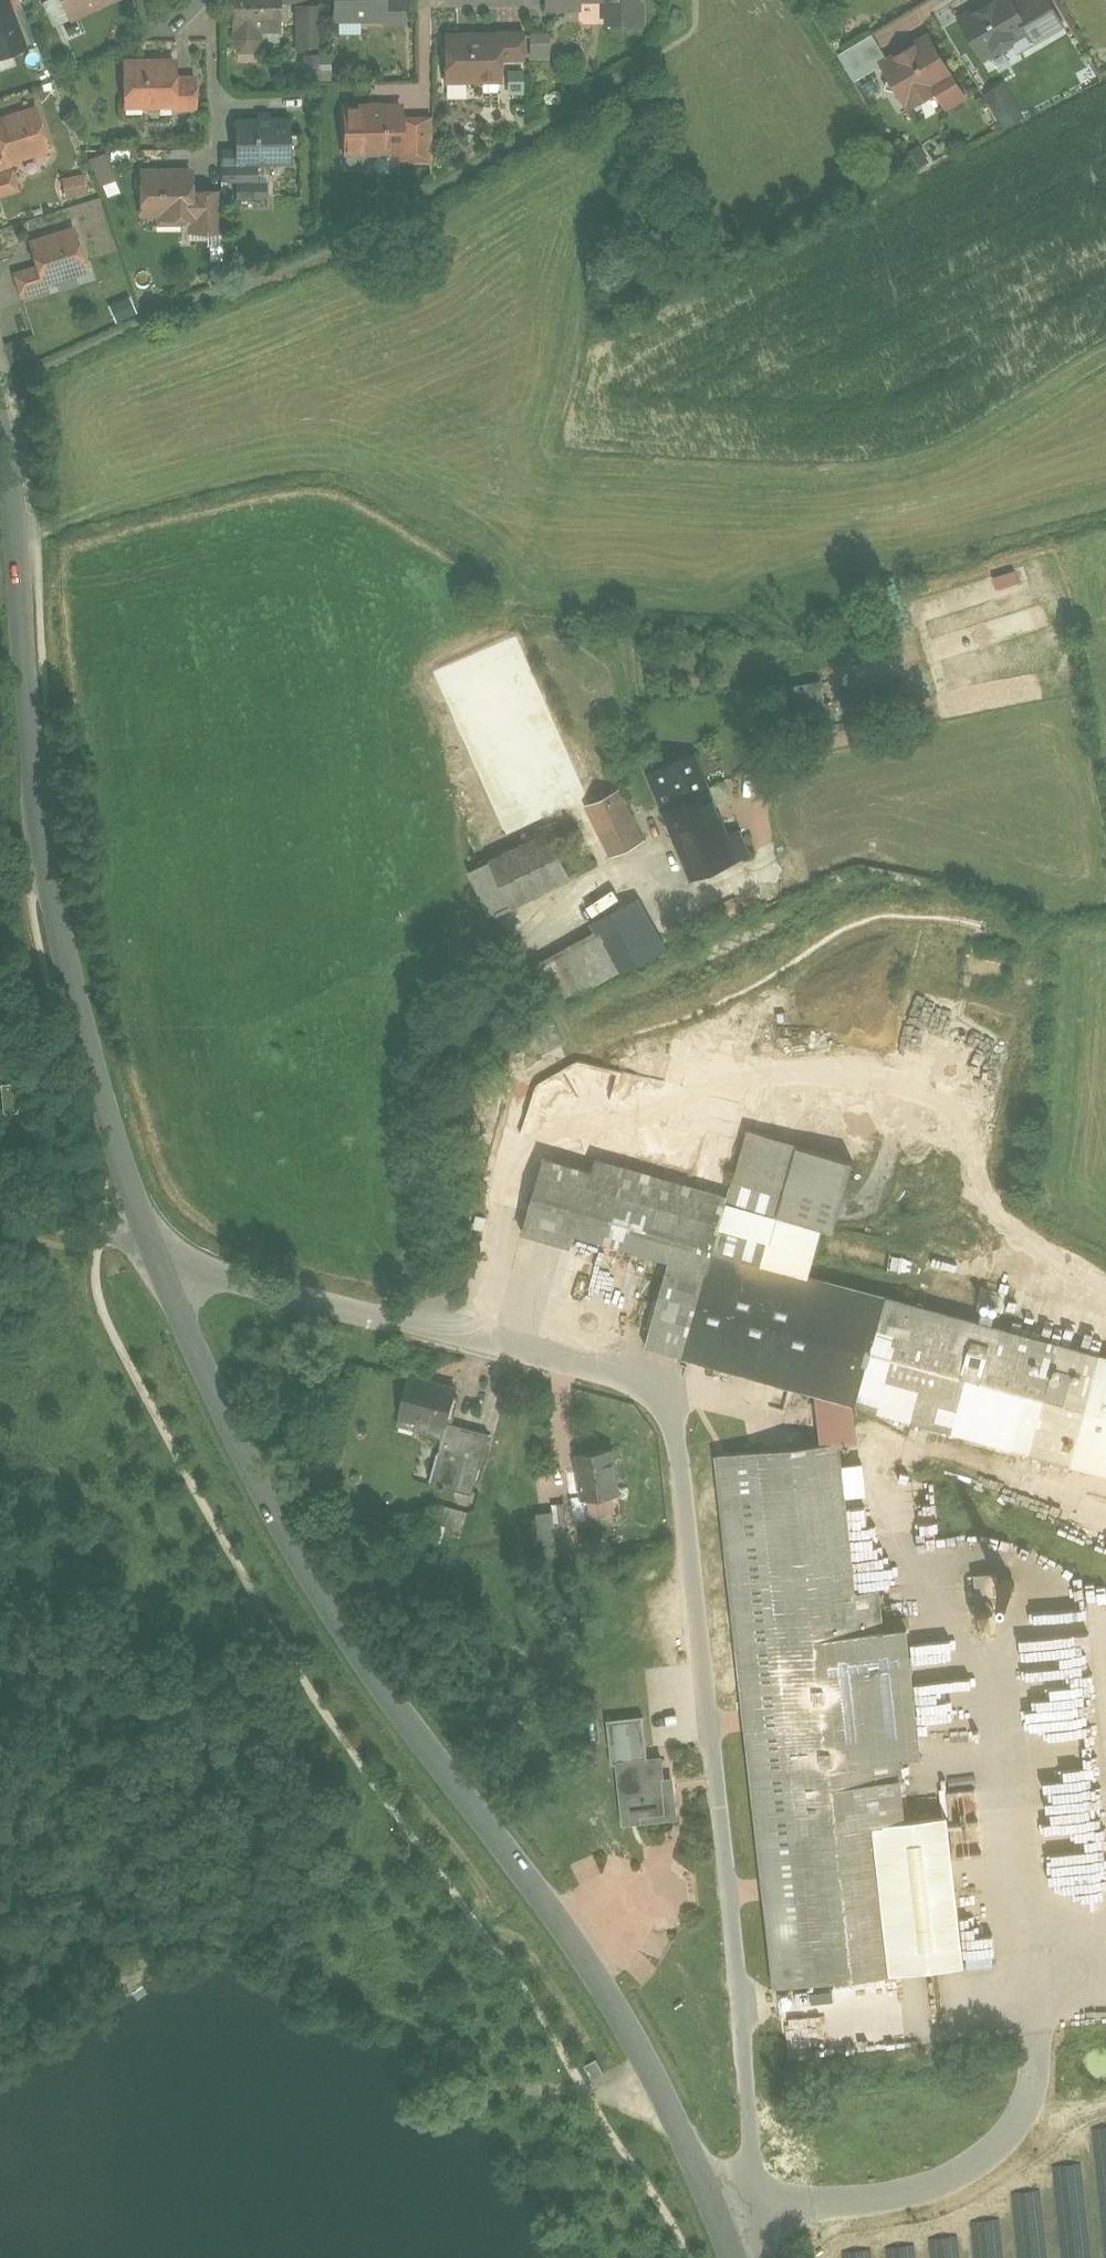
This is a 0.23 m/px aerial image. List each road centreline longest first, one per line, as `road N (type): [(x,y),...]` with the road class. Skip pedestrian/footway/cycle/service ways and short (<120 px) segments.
road 1 (residential): [(740,2257),(631,2020),(385,1682),(271,1498),(162,1256),(88,1055),(45,858),(0,389)]
road 2 (track): [(672,1412),(704,1399),(837,1421),(1105,1509)]

